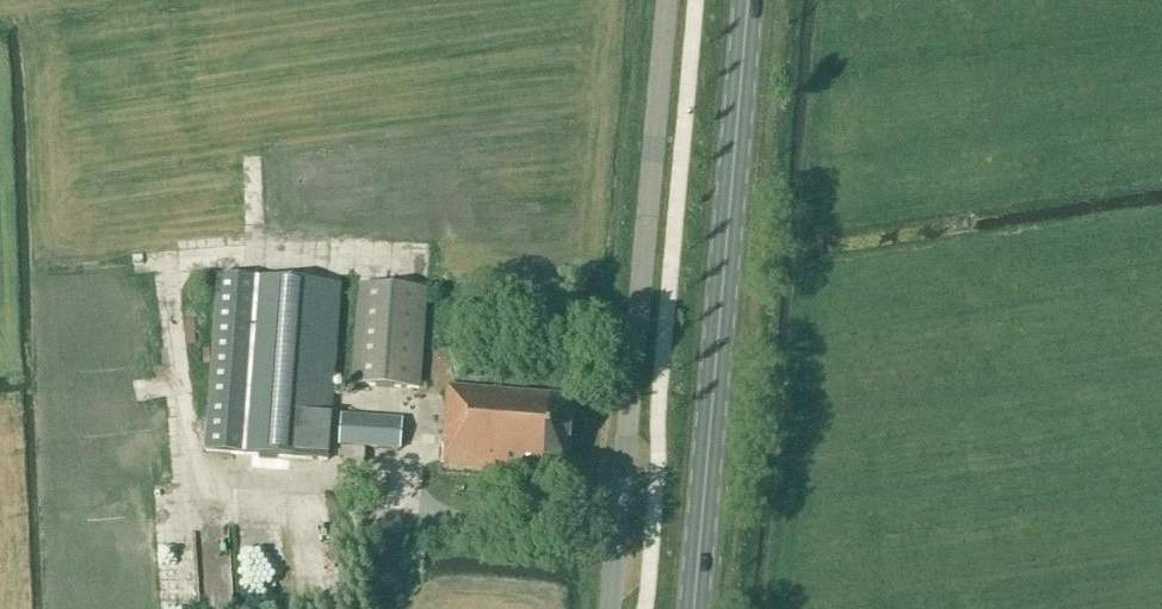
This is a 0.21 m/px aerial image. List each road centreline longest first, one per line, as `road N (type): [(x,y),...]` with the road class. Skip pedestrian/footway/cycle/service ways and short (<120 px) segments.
road 1 (unclassified): [(610,608),(666,0)]
road 2 (primary): [(694,608),(748,0)]

